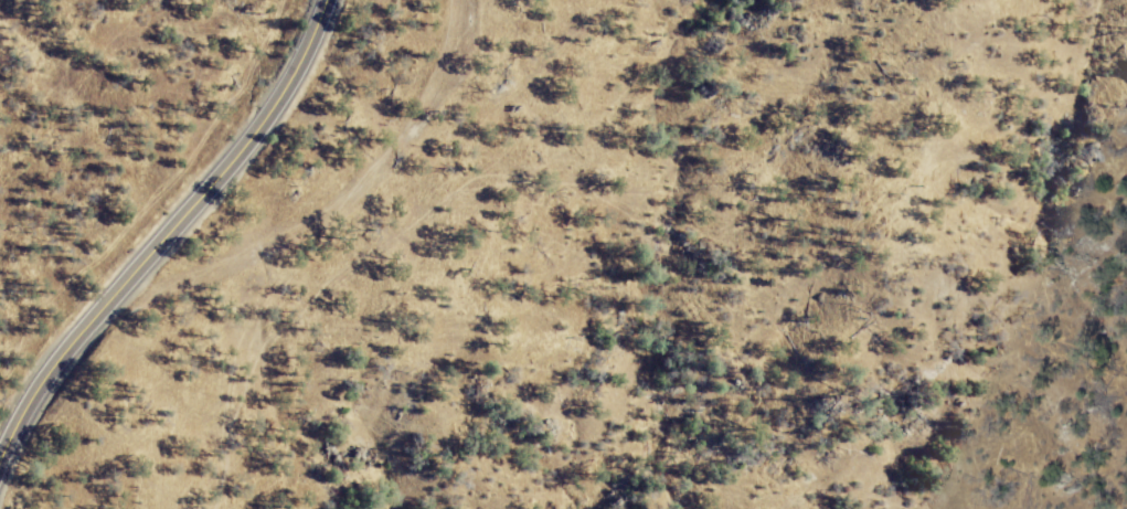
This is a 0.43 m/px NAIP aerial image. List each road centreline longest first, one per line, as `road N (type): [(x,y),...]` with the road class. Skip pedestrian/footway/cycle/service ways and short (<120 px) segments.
road 1 (tertiary): [(0,469),(61,361),(268,123),(331,0)]

